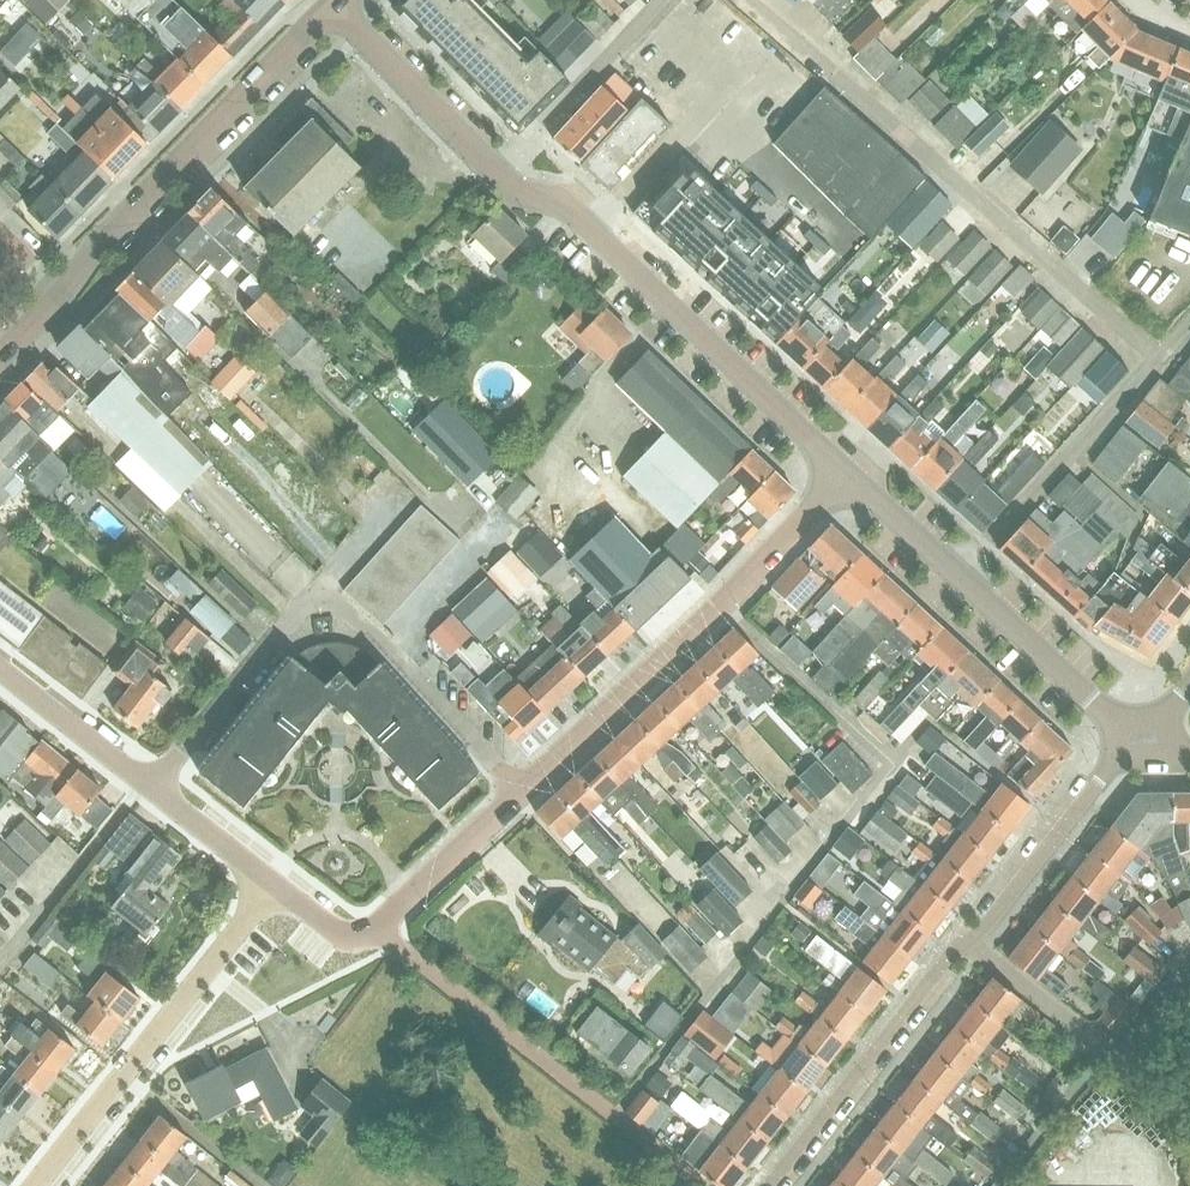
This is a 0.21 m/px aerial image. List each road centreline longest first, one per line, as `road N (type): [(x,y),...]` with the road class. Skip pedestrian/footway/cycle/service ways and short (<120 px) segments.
road 1 (residential): [(374,931),(850,473)]
road 2 (residential): [(1143,737),(781,1185)]
road 3 (residential): [(1158,361),(751,0)]
road 4 (residential): [(0,360),(339,5)]
road 5 (residential): [(850,473),(566,202),(518,191),(500,174)]
road 6 (residential): [(1143,737),(850,473)]
road 7 (residential): [(39,1185),(276,883)]
road 8 (residential): [(276,883),(0,669)]
road 9 (residential): [(500,174),(665,0)]
road 10 (residential): [(500,174),(339,5)]

